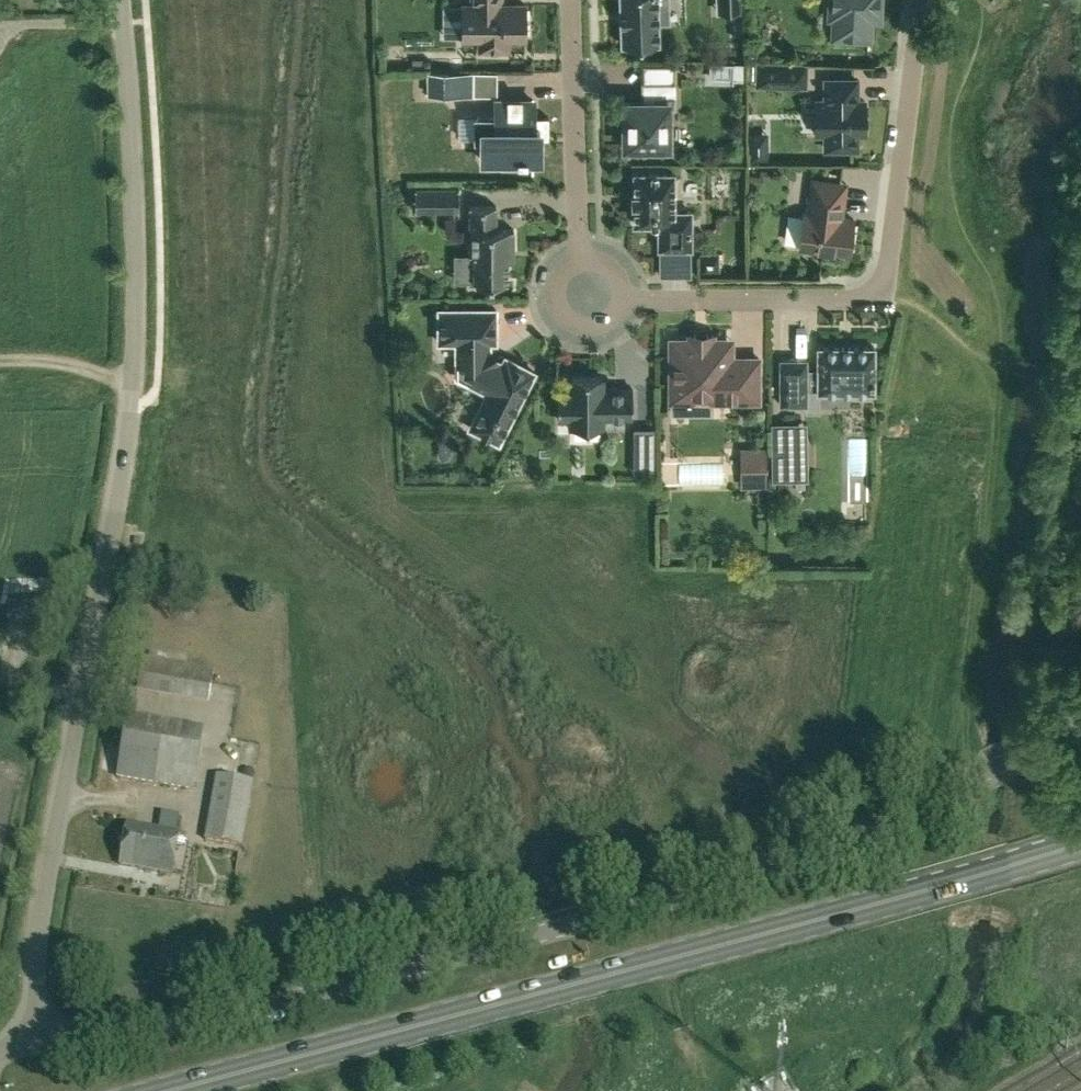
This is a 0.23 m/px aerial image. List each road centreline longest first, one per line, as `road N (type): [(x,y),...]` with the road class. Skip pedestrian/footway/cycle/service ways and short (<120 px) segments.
road 1 (unclassified): [(41,1042),(206,1020),(748,876),(1080,726)]
road 2 (unclassified): [(41,1042),(44,892),(134,404),(136,242),(120,0)]
road 3 (primary): [(169,1090),(1080,843)]
road 4 (residential): [(924,0),(882,300),(620,295)]
road 5 (residential): [(584,255),(567,0)]
road 6 (residential): [(584,255),(555,275),(562,312),(599,320),(620,295)]
road 7 (track): [(0,358),(135,381)]

